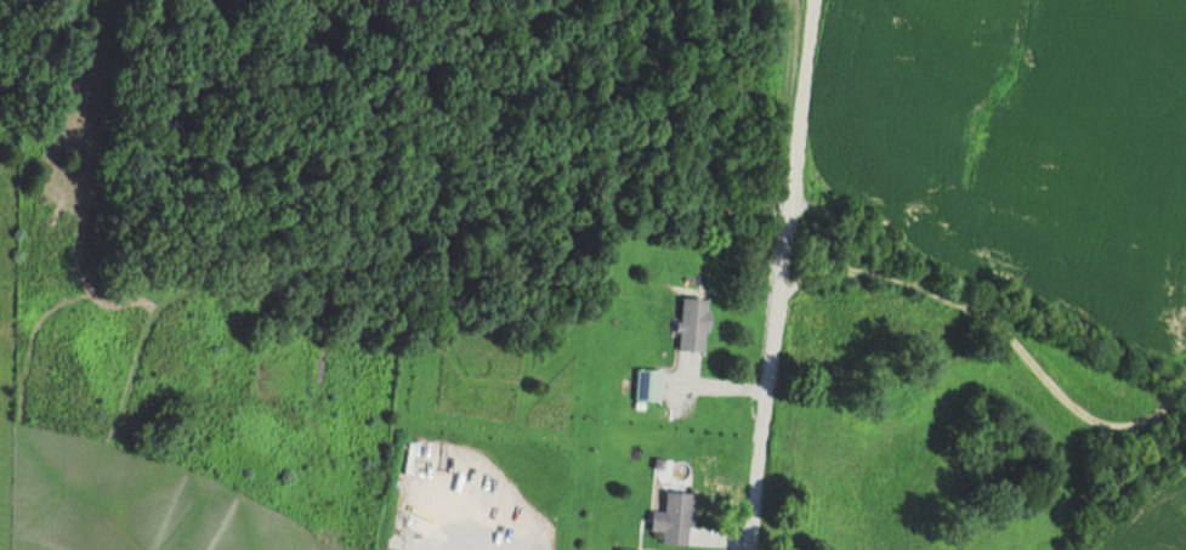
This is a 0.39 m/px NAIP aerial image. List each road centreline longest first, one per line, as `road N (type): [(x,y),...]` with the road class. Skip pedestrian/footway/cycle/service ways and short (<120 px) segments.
road 1 (residential): [(722,549),(762,44),(789,18),(929,0)]

